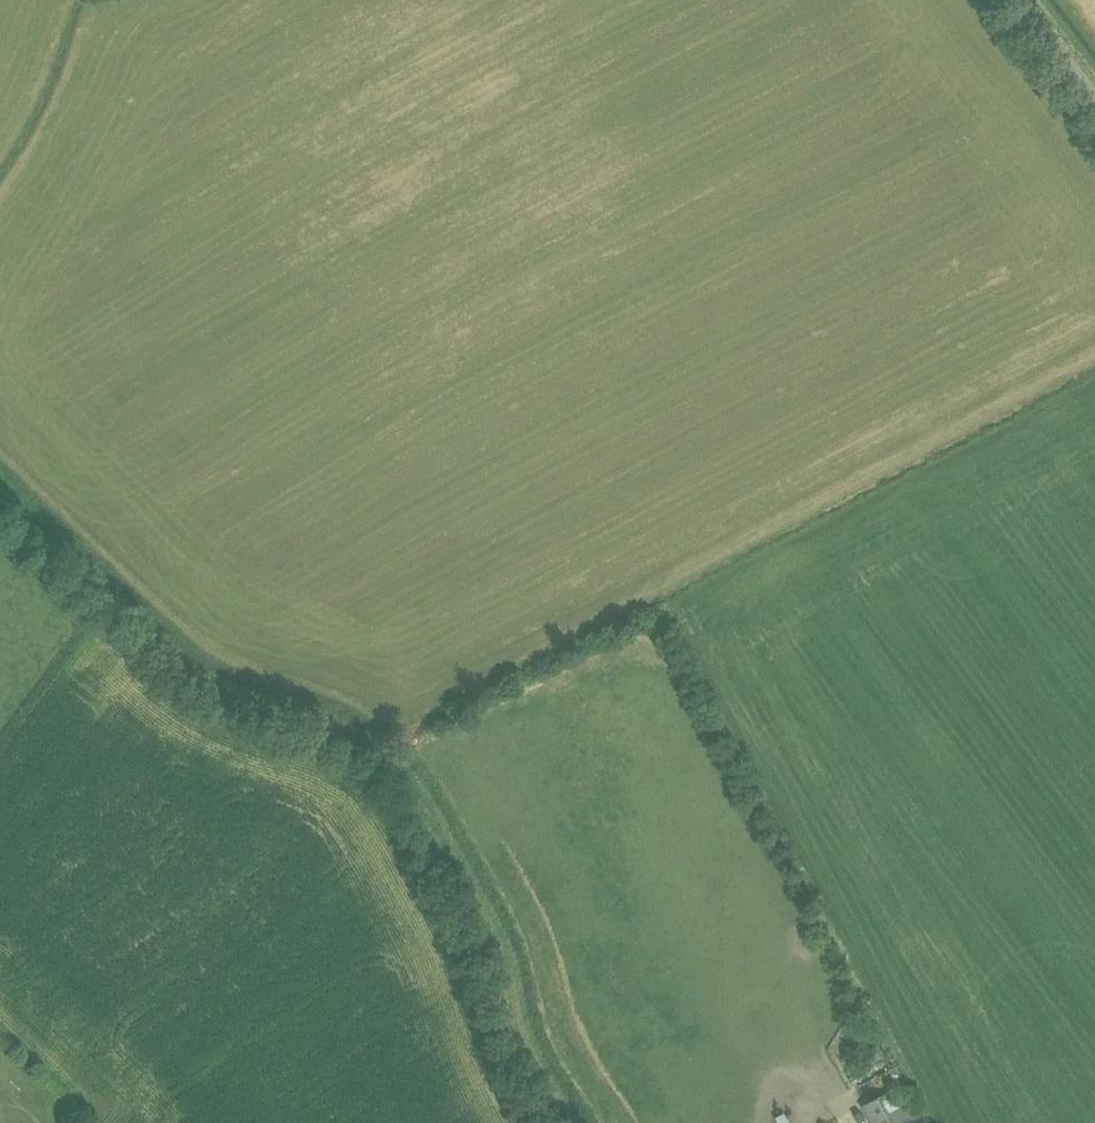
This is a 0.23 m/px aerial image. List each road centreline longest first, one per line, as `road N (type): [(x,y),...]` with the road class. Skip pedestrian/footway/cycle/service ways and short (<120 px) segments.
road 1 (unclassified): [(1020,0),(1094,98)]

